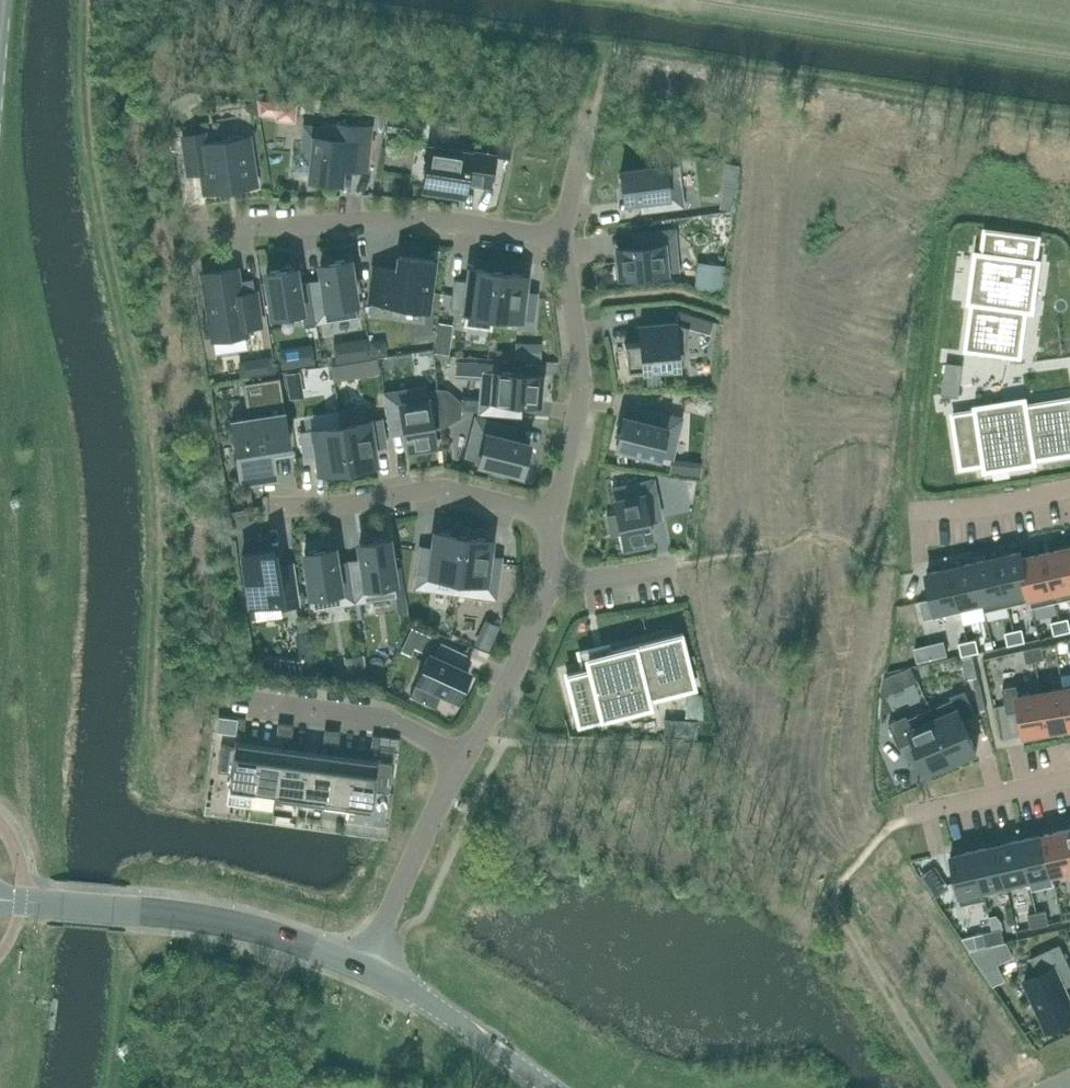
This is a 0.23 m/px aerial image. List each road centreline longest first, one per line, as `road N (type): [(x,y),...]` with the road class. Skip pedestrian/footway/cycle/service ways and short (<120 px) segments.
road 1 (residential): [(200,229),(424,220),(561,238)]
road 2 (residential): [(268,507),(445,488),(555,513)]
road 3 (residential): [(561,238),(579,395),(555,513)]
road 4 (residential): [(555,513),(558,579),(467,758)]
road 5 (residential): [(370,969),(244,926),(127,910)]
road 6 (residential): [(467,758),(388,719),(227,697)]
road 7 (residential): [(467,758),(370,969)]
road 8 (residential): [(547,1087),(370,969)]
road 9 (residential): [(1069,487),(1004,505),(920,509),(920,557)]
road 10 (residential): [(1069,776),(910,814)]

